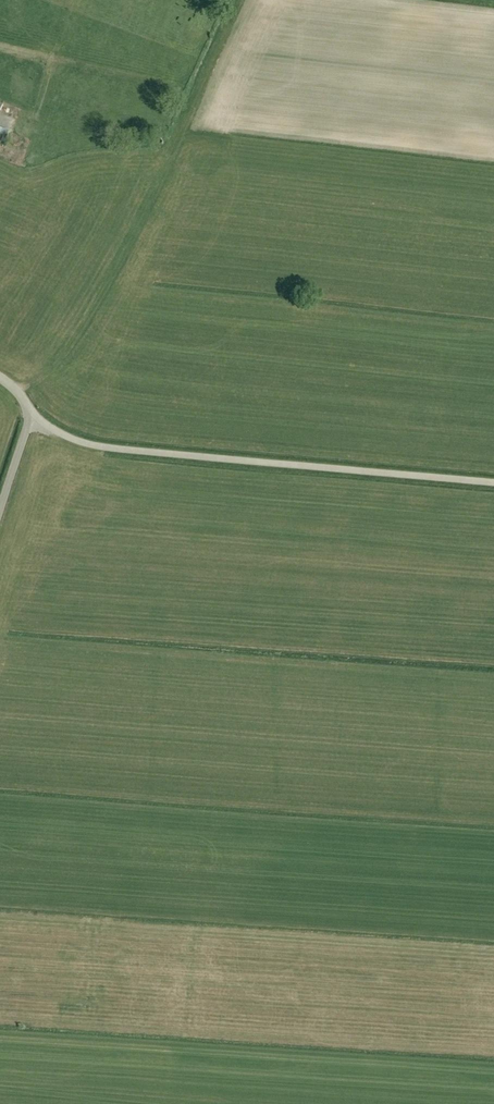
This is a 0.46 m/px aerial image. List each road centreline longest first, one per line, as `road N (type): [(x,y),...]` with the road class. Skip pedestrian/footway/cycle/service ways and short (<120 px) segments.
road 1 (unclassified): [(33,419),(108,449),(493,484)]

